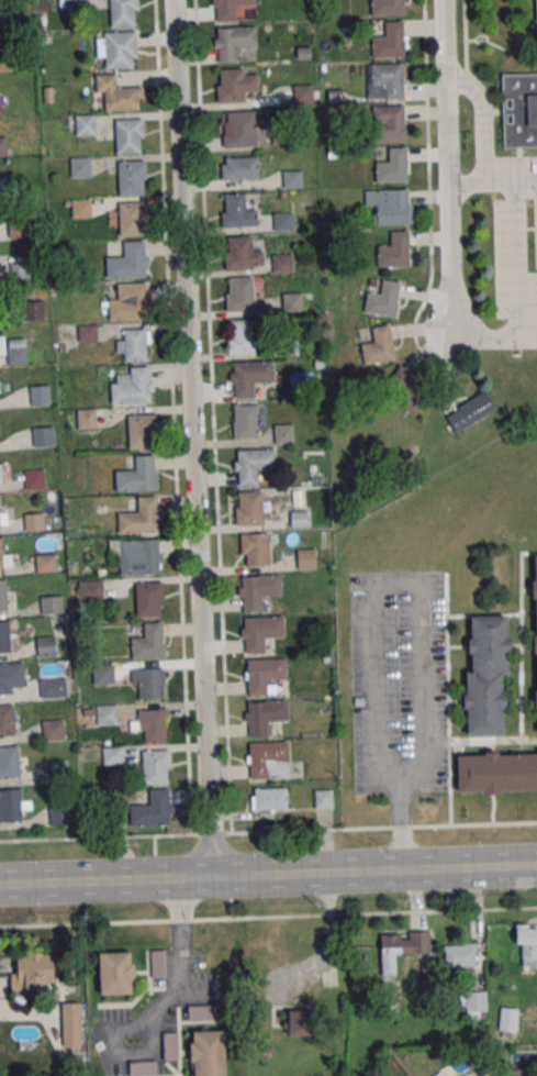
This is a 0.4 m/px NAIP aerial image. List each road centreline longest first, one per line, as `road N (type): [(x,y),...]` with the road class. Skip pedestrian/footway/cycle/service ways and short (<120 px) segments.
road 1 (residential): [(194,876),(205,834),(173,0)]
road 2 (secondary): [(0,883),(536,865)]
road 3 (residential): [(454,330),(442,0)]

